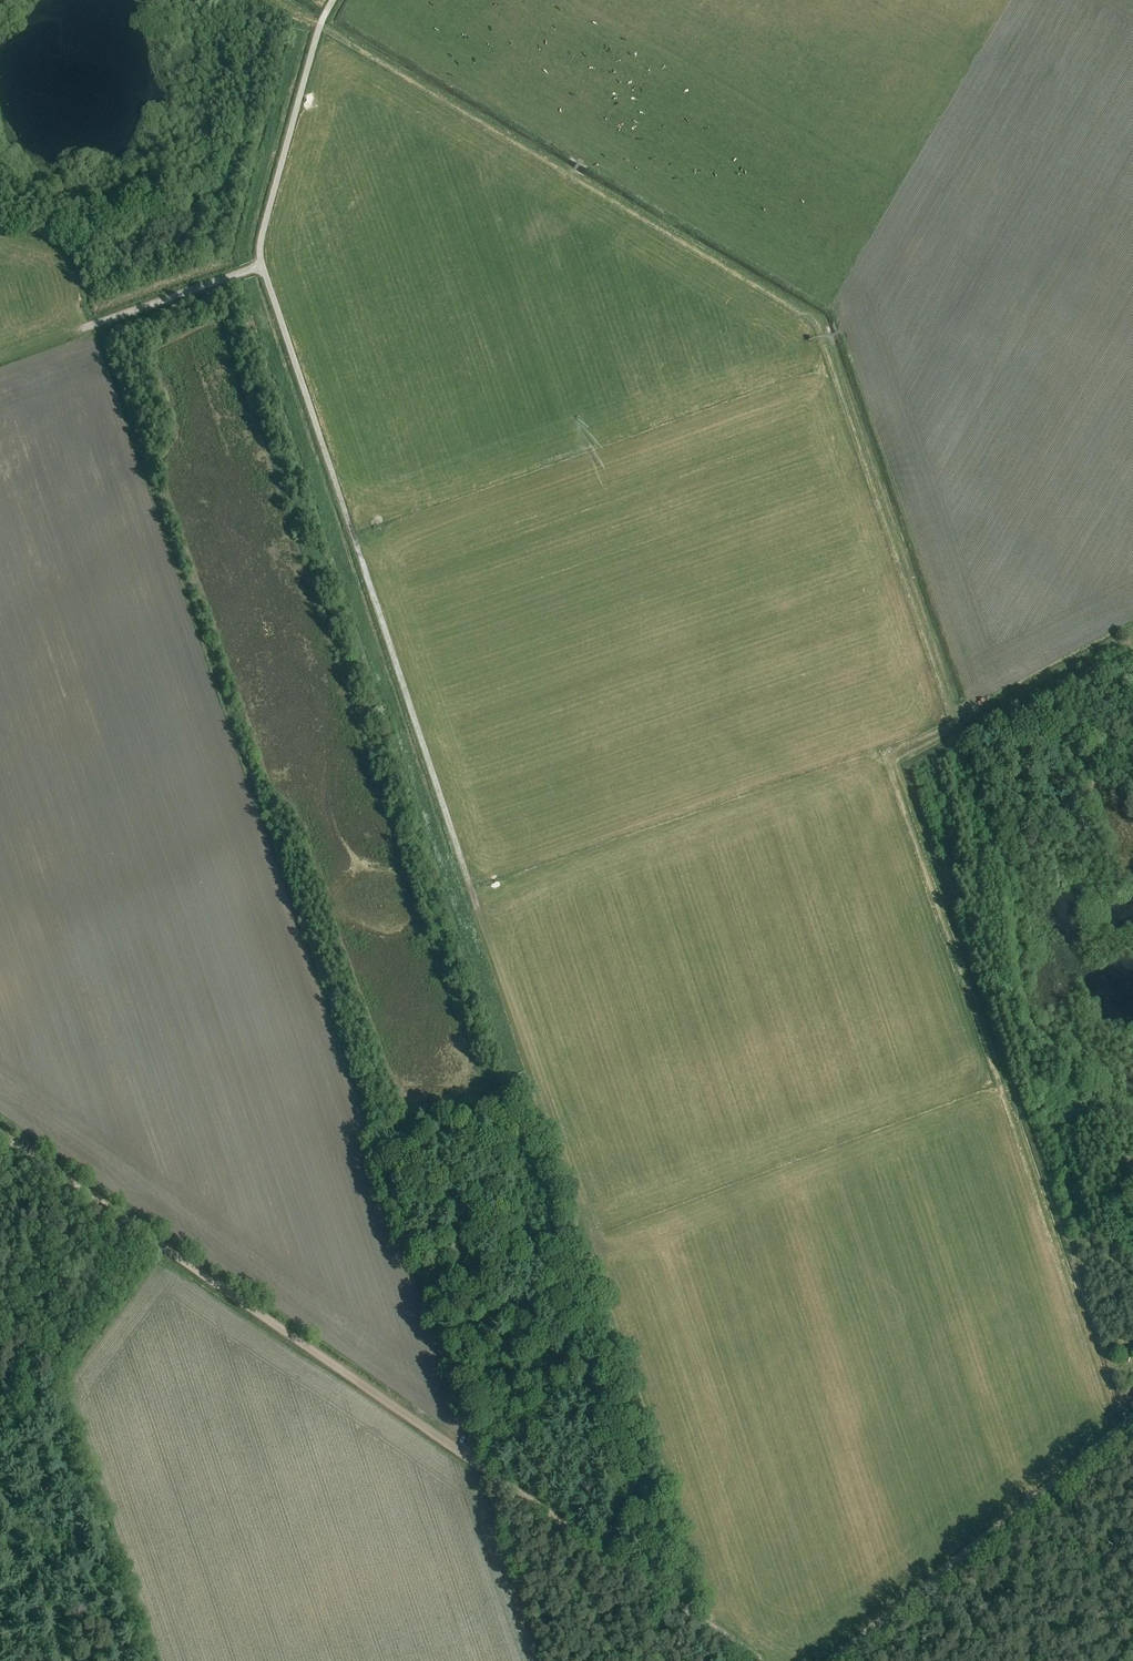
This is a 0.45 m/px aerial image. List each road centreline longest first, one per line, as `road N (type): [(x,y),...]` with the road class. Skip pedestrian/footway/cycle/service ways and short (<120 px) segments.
road 1 (track): [(333,0),(260,256),(471,889)]
road 2 (track): [(0,1135),(763,1660)]
road 3 (track): [(832,1660),(1132,1409)]
road 4 (track): [(1132,648),(1096,651),(902,753)]
road 5 (track): [(262,266),(97,323)]

